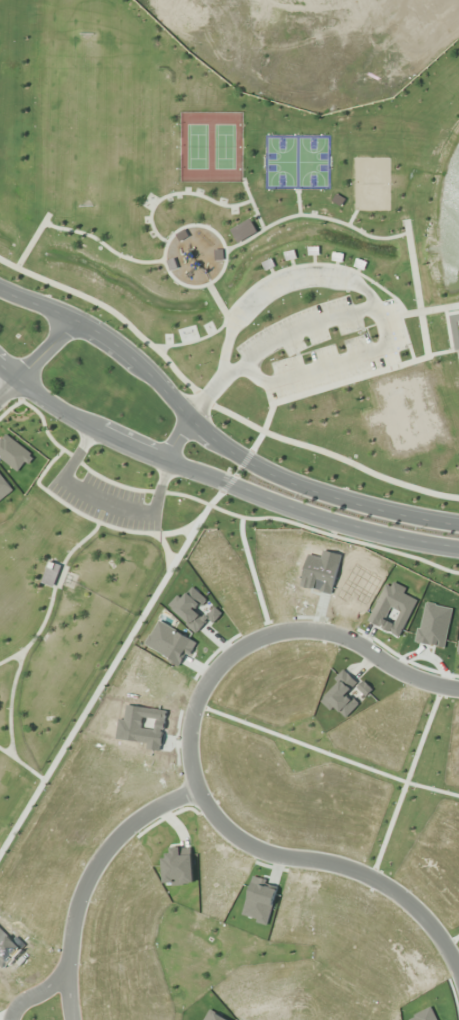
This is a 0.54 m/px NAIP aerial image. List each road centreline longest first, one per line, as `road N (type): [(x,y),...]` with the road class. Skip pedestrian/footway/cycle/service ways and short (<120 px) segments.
road 1 (tertiary): [(458,523),(275,474),(190,416),(108,335),(0,287)]
road 2 (tertiary): [(0,366),(57,408),(168,462),(352,528),(458,550)]
road 3 (residential): [(197,791),(187,737),(193,702),(215,666),(258,635),(283,628),(340,633),(407,671),(458,688)]
road 4 (residential): [(458,971),(433,926),(391,888),(336,861),(245,841),(197,791)]
road 5 (residential): [(65,977),(78,906),(107,851),(149,813),(197,791)]
road 6 (residential): [(190,416),(208,380),(339,340)]

